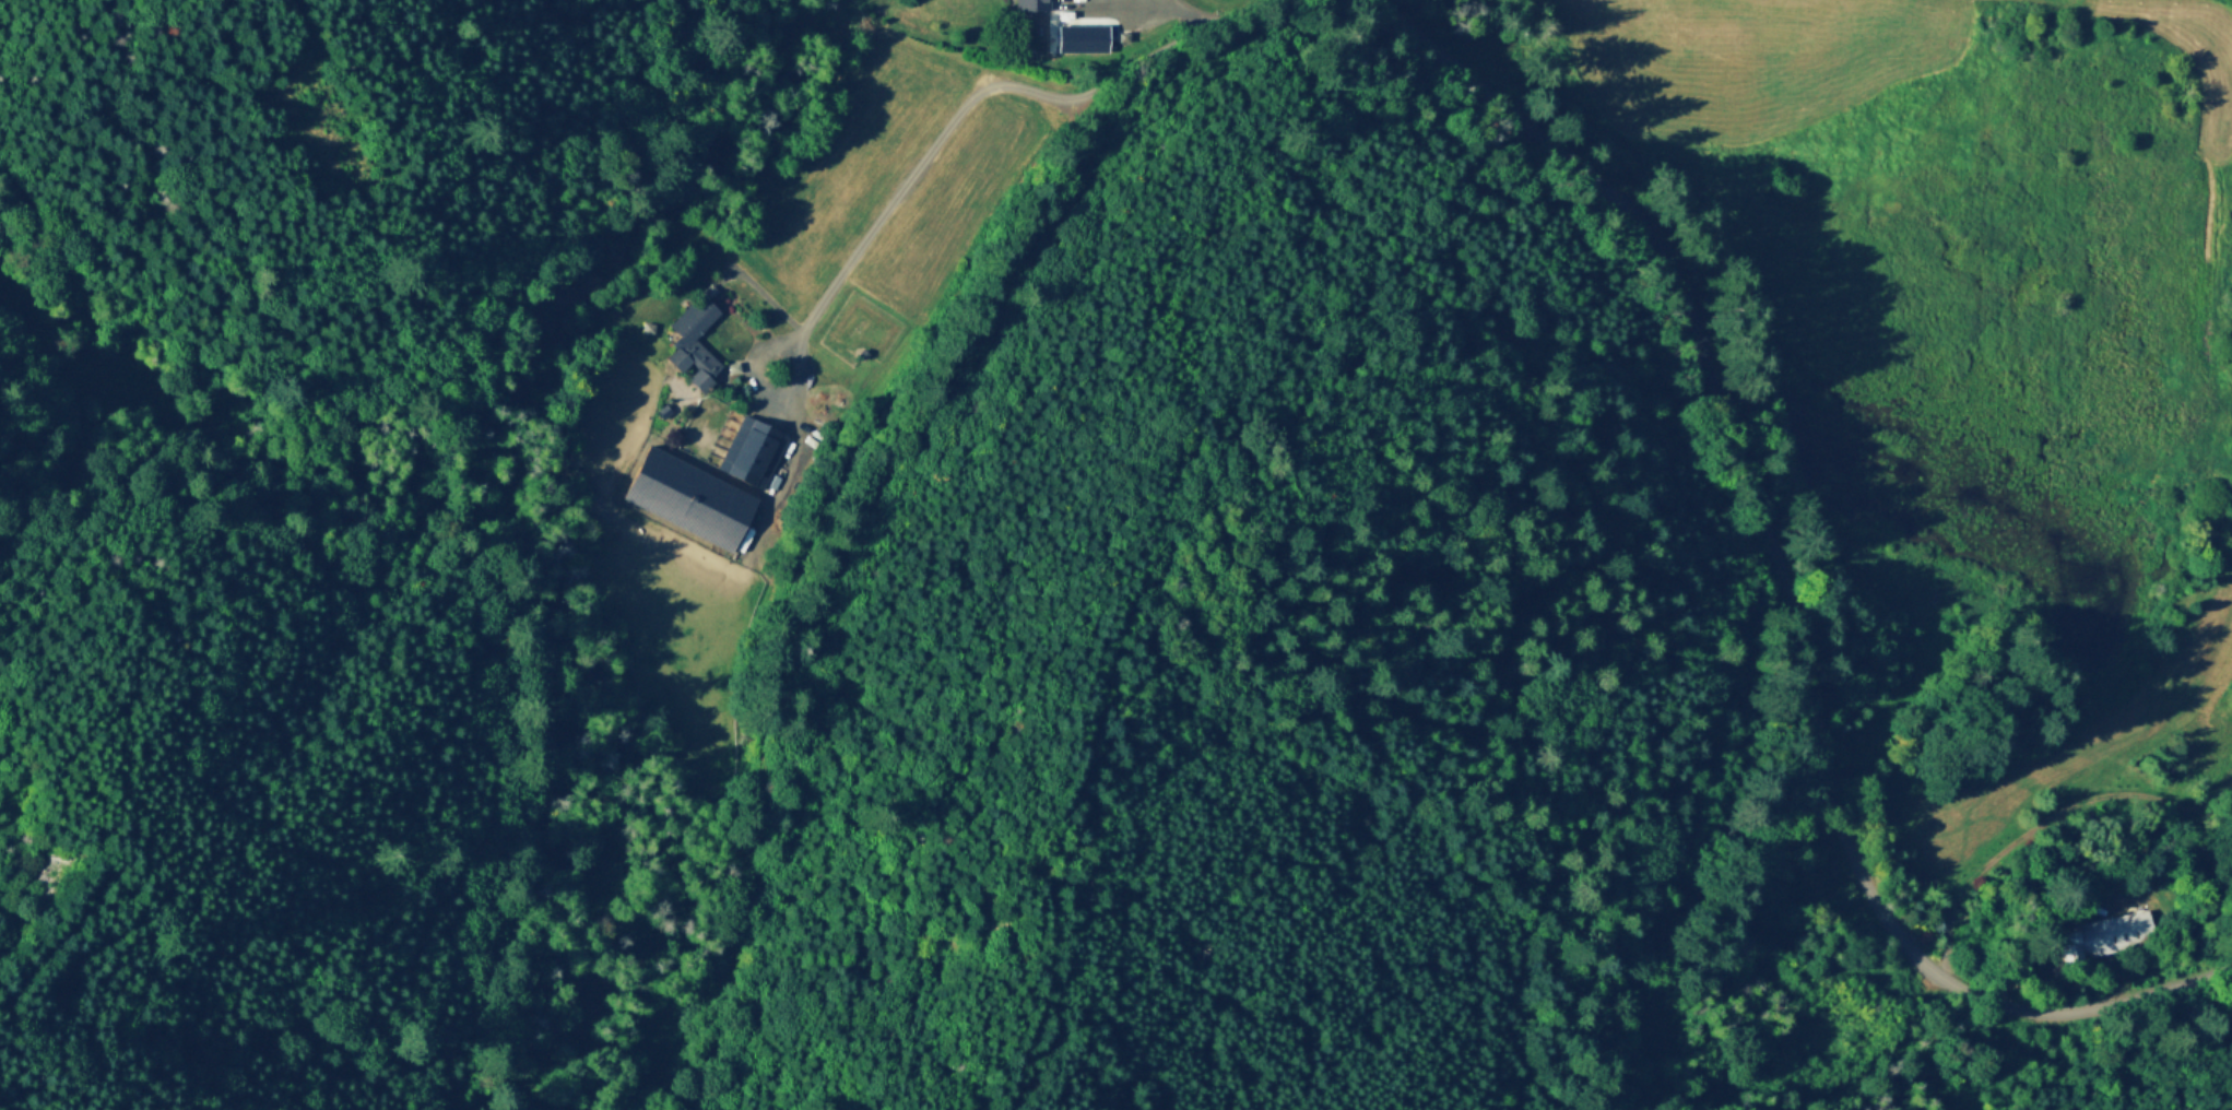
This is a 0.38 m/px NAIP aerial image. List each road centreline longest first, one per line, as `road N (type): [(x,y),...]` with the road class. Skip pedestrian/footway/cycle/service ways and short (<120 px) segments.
road 1 (residential): [(2231,967),(2109,1004),(2052,1011),(1977,994),(1909,946),(1862,876),(1832,804),(1803,656),(1760,510),(1648,234),(1597,173),(1383,0)]
road 2 (track): [(1095,96),(1003,82),(972,93),(789,349),(773,344),(754,355),(751,378),(760,390),(782,393),(795,383),(799,361),(789,349)]
road 3 (track): [(2041,819),(2154,715),(2231,583)]
road 4 (track): [(0,974),(80,875),(123,779)]
road 5 (track): [(1955,1109),(2052,1011)]

